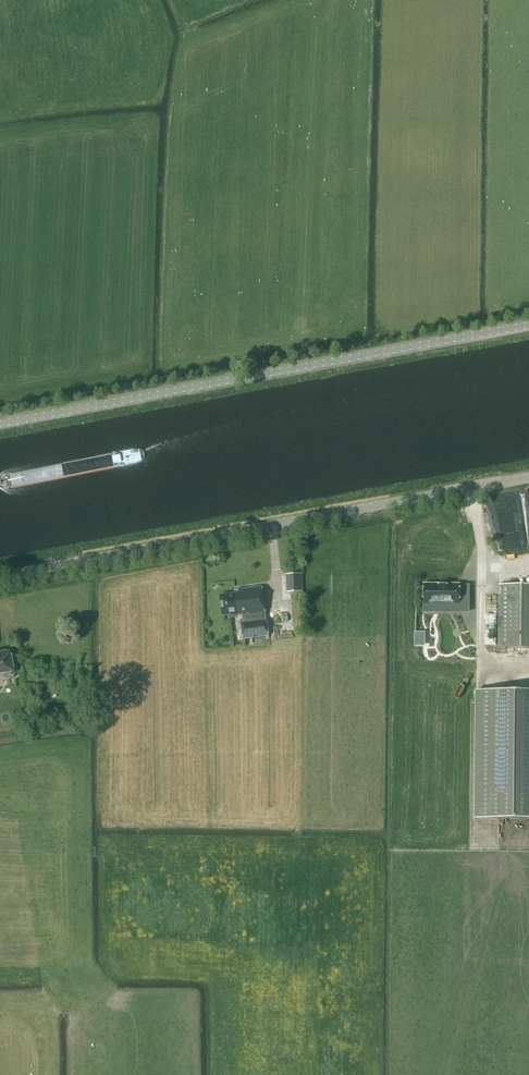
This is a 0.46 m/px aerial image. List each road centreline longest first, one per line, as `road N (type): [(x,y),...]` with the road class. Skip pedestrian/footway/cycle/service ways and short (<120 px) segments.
road 1 (tertiary): [(0,425),(528,326)]
road 2 (tertiary): [(0,575),(528,477)]

